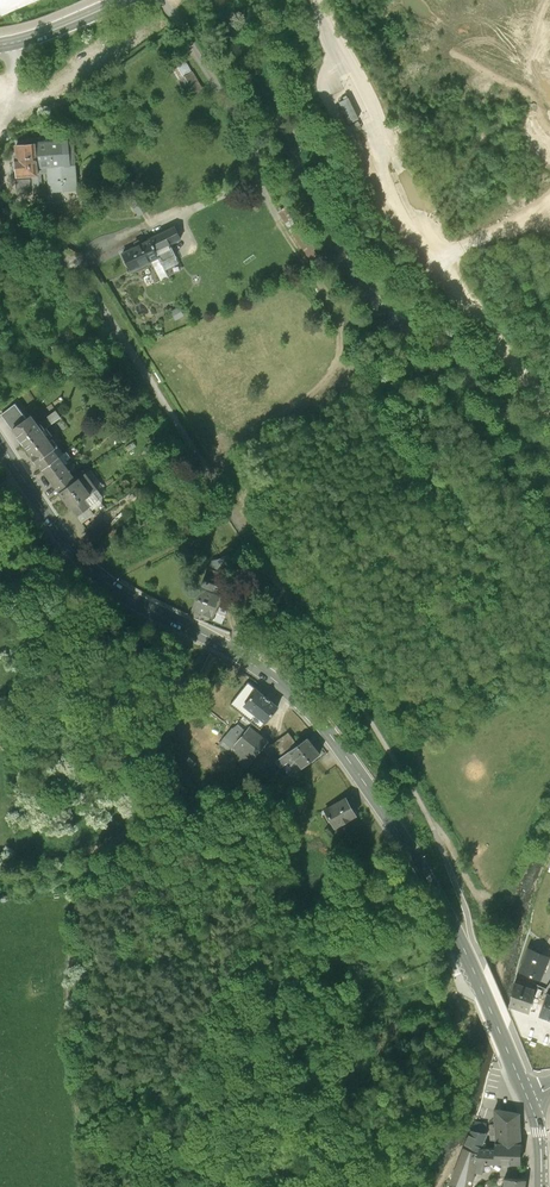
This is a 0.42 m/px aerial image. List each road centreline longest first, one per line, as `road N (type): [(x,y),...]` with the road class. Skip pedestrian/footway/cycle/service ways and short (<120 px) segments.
road 1 (secondary): [(0,443),(74,551),(108,584),(246,660),(331,735),(433,889),(527,1096)]
road 2 (track): [(319,0),(375,122),(386,181),(405,222),(549,407)]
road 3 (track): [(80,1186),(71,956),(80,908),(107,848)]
road 4 (secondary): [(121,0),(0,46)]
road 5 (track): [(549,201),(481,239),(432,255)]

